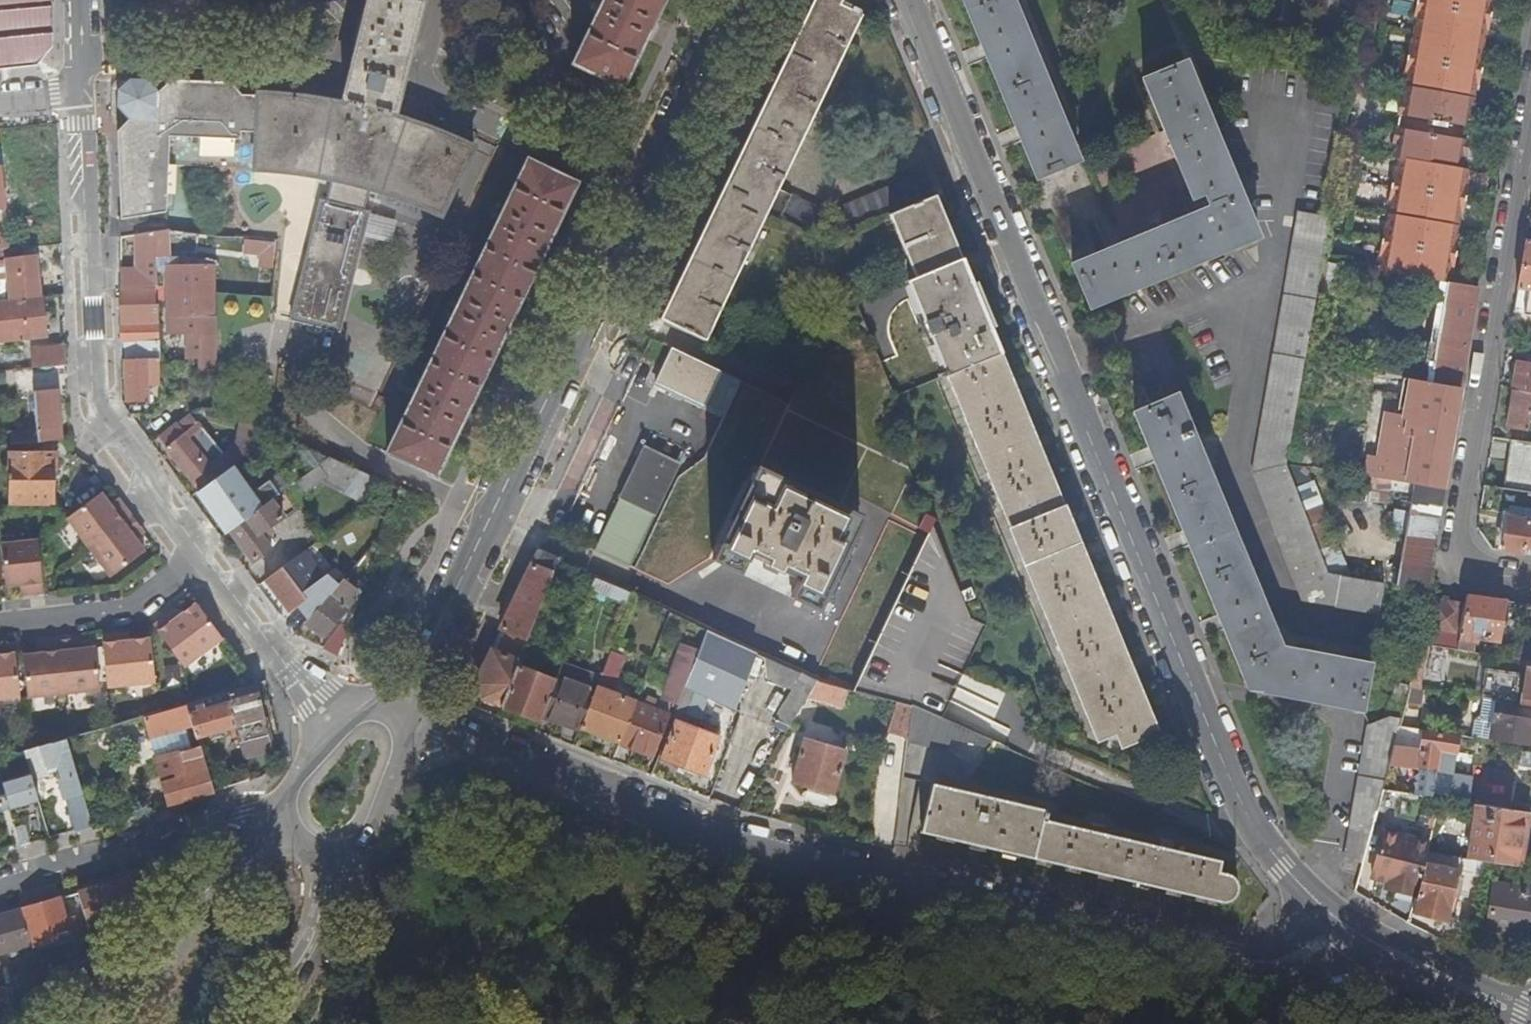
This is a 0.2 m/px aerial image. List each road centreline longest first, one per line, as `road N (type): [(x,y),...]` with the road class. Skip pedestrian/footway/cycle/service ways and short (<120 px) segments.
road 1 (residential): [(1346,925),(1284,868),(1237,800),(903,0)]
road 2 (residential): [(406,722),(445,727),(766,845),(1066,922),(1272,963),(1346,925)]
road 3 (tertiary): [(739,0),(398,711)]
road 4 (residential): [(204,558),(94,408),(81,92)]
road 5 (residential): [(1464,562),(1460,548),(1530,120)]
road 6 (residential): [(290,807),(200,821),(0,886)]
road 7 (tertiary): [(288,834),(203,909),(100,1023)]
road 8 (residential): [(0,626),(129,610),(204,558)]
road 9 (residential): [(335,731),(204,558)]
road 10 (residential): [(1346,925),(1530,1020)]
road 11 (tertiary): [(266,1023),(321,926),(327,858)]
road 12 (tertiary): [(327,858),(367,836),(399,766),(406,722)]

